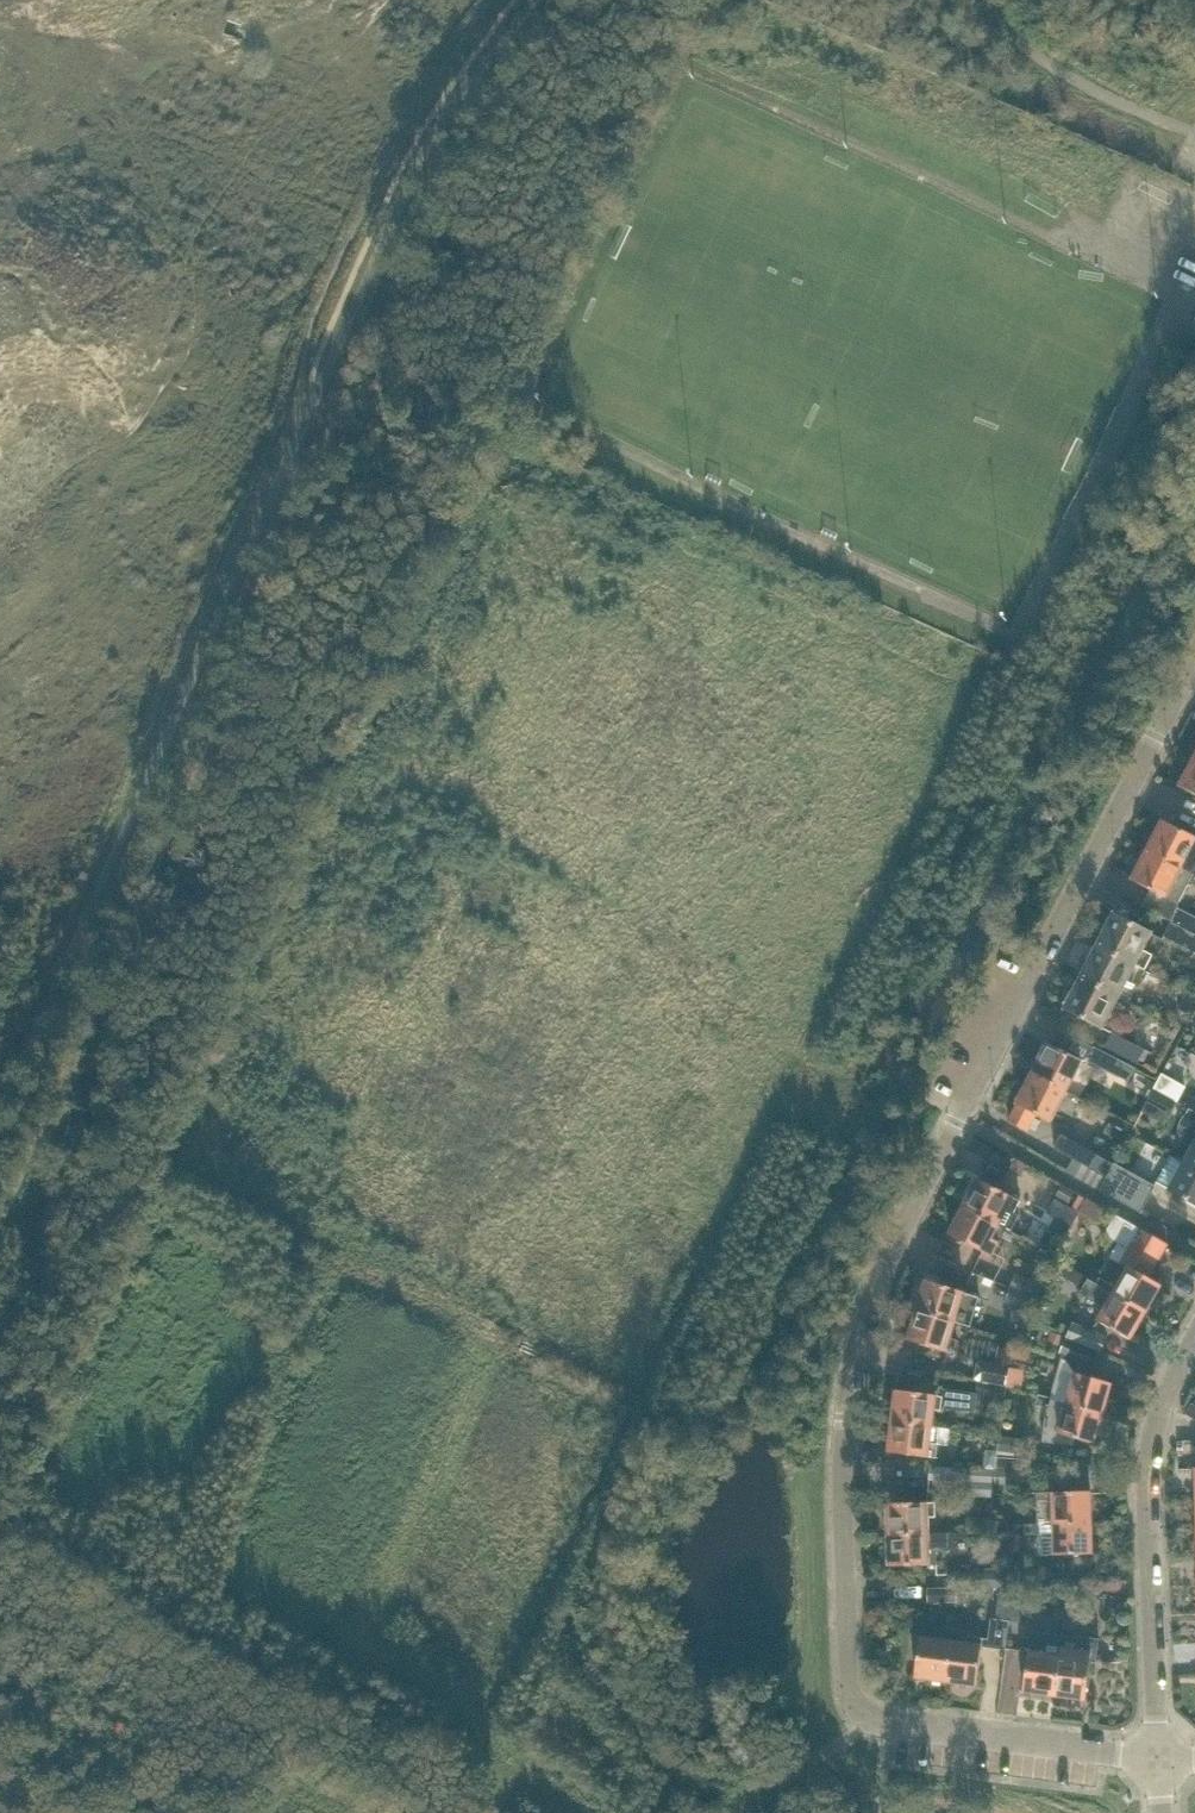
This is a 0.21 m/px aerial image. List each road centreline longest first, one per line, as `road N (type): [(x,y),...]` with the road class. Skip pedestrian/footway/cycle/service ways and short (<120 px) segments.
road 1 (residential): [(1194,643),(1045,938),(855,1355),(842,1468),(858,1705)]
road 2 (residential): [(1194,1344),(1152,1421),(1159,1758)]
road 3 (residential): [(1159,1758),(884,1721),(858,1705)]

